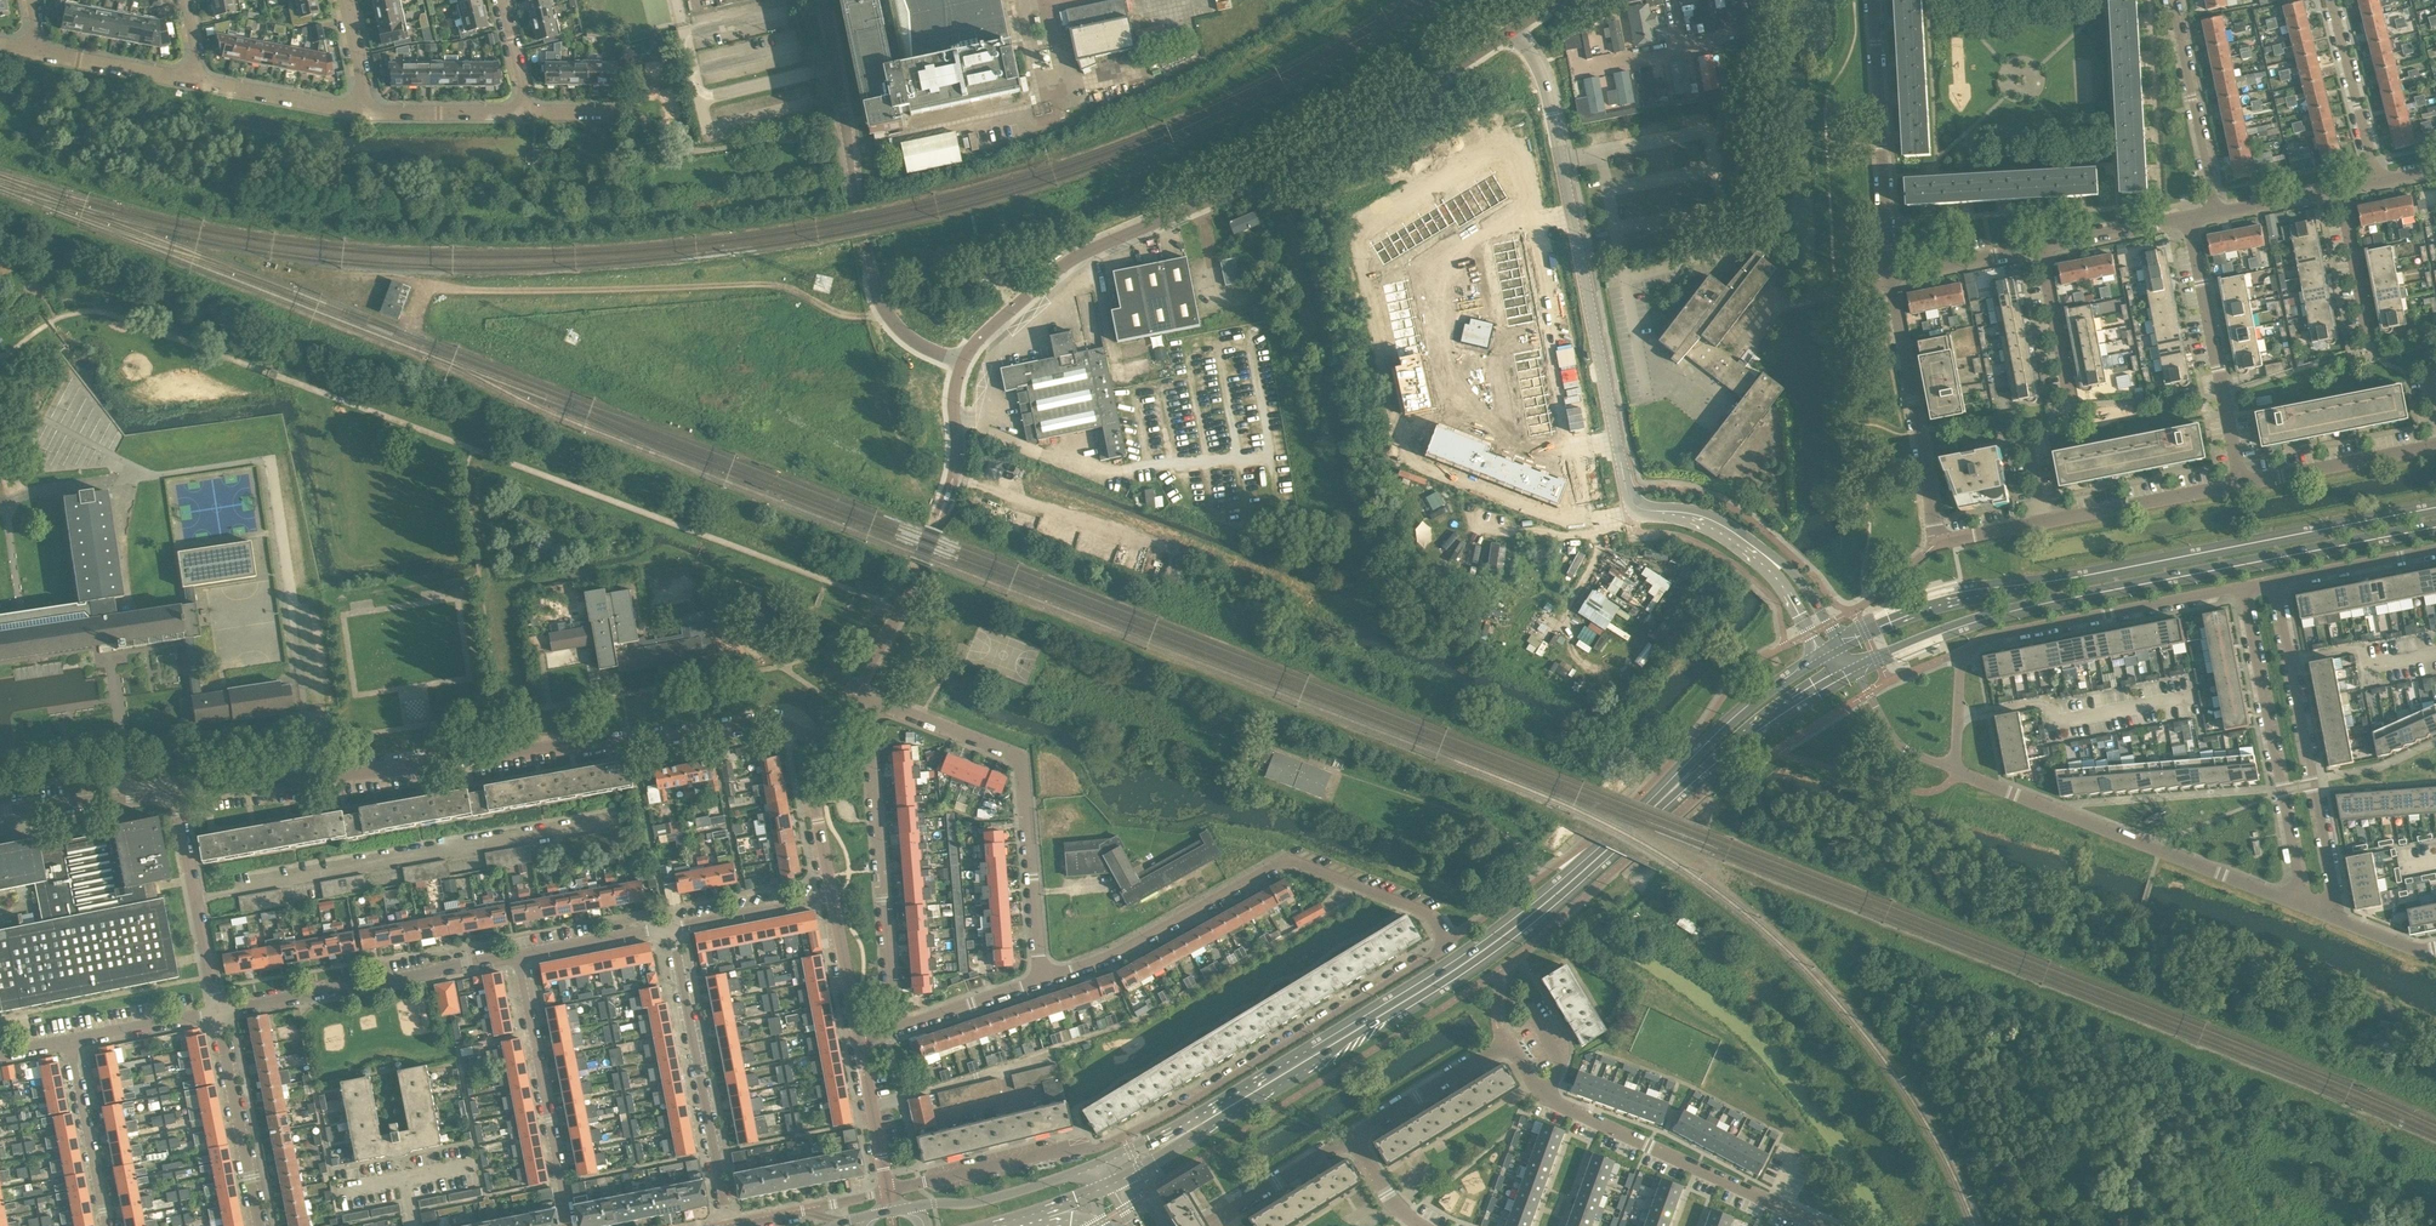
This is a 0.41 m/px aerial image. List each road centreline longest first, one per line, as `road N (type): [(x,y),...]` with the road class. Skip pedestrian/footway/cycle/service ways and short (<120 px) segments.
road 1 (residential): [(1042,978),(1158,932),(1288,857),(1429,914),(1449,943),(1102,1147),(887,1191)]
road 2 (residential): [(912,340),(962,362),(990,326),(1082,253),(1330,144),(1511,27)]
road 3 (residential): [(1042,978),(1022,756),(881,706),(867,731),(891,1028)]
road 4 (residential): [(179,793),(758,723),(795,732)]
road 5 (secondary): [(2435,507),(1932,608),(1841,647)]
road 6 (secondary): [(1856,670),(1932,634),(2054,601),(2435,527)]
road 7 (secondary): [(1661,798),(1512,930),(1203,1122)]
road 8 (residential): [(1511,27),(1541,75),(1552,114),(1629,498)]
road 9 (residential): [(1952,769),(1963,653),(1975,643),(2245,586)]
road 10 (residential): [(2304,906),(1952,769)]
road 11 (residential): [(2043,522),(1938,543),(1890,279)]
road 12 (residential): [(1817,1225),(1545,1096),(1503,1044)]
road 13 (residential): [(912,340),(879,298),(823,0)]
road 14 (residential): [(2336,920),(2275,581)]
road 15 (residential): [(2245,586),(2304,906)]
road 16 (residential): [(731,1225),(670,925)]
road 17 (residential): [(219,1011),(517,954)]
road 18 (residential): [(1890,279),(1873,0)]
road 19 (residential): [(517,954),(570,1225)]
road 20 (residential): [(2241,484),(2189,217)]
road 21 (residential): [(219,1011),(179,793)]
road 22 (secondary): [(1661,798),(1844,675)]
road 23 (residential): [(260,1225),(219,1011)]
road 24 (residential): [(2214,212),(2172,0)]
road 25 (secondary): [(1823,658),(1766,692),(1661,798)]
road 26 (residential): [(2241,484),(2043,522)]
road 27 (residential): [(2435,446),(2241,484)]
road 28 (residential): [(106,1225),(70,1039)]
road 29 (residential): [(2334,0),(2376,182)]
road 30 (secondary): [(1092,1169),(983,1201),(913,1207)]
road 31 (residential): [(833,895),(812,783),(818,743),(795,732)]
road 32 (residential): [(0,810),(179,793)]
road 33 (residential): [(1841,647),(1795,574),(1718,523)]
road 34 (residential): [(1353,1137),(1503,1044)]
road 35 (residential): [(195,79),(367,109)]
road 36 (residential): [(1718,523),(1784,587),(1823,658)]
road 37 (residential): [(1205,1225),(1353,1137)]
road 38 (residential): [(2372,356),(2340,189)]
road 39 (residential): [(670,925),(833,895)]
road 40 (residential): [(2275,581),(2435,549)]
road 41 (residential): [(36,50),(195,79)]
road 42 (residential): [(887,1191),(731,1225)]
road 43 (residential): [(891,1028),(1042,978)]
road 44 (residential): [(367,109),(525,109)]
road 45 (residential): [(2071,400),(2041,246)]
road 46 (residential): [(517,954),(670,925)]
road 47 (residential): [(887,1191),(859,1038)]
road 48 (residential): [(1890,279),(2041,246)]
road 49 (residential): [(70,1039),(219,1011)]
road 50 (residential): [(2041,246),(2189,217)]
road 51 (residential): [(859,1038),(833,895)]
road 52 (residential): [(1952,769),(1894,739),(1856,670)]
road 53 (residential): [(2214,212),(2340,189)]
road 54 (secondary): [(1203,1122),(1092,1169)]

